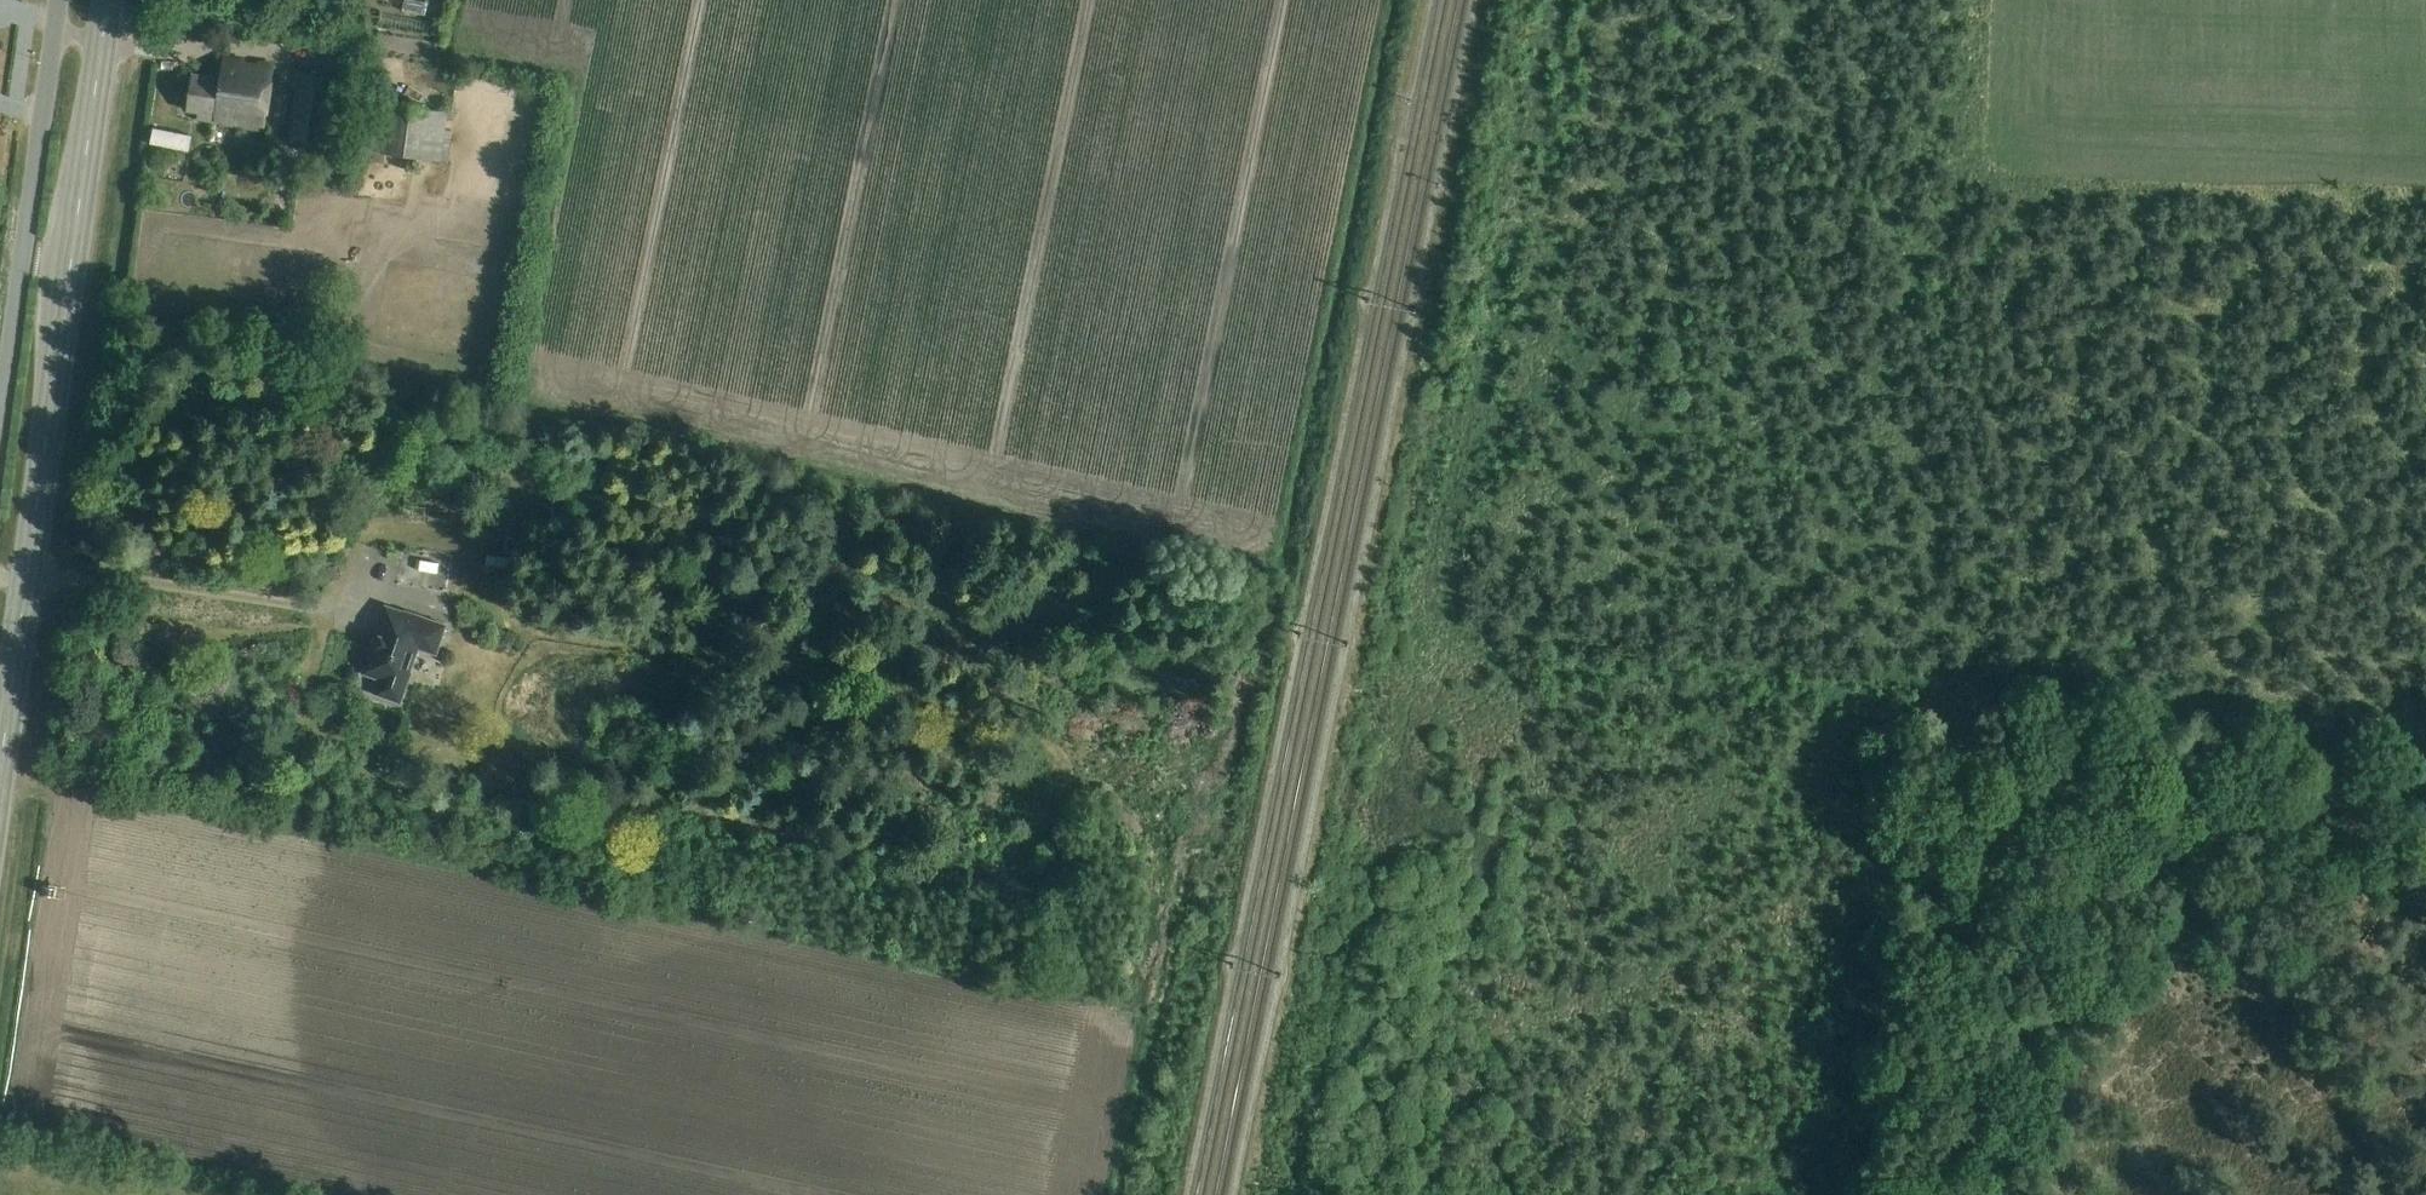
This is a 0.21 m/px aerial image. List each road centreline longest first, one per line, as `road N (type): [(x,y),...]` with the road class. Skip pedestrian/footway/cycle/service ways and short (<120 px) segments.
road 1 (secondary): [(0,765),(108,0)]
road 2 (unclassified): [(0,411),(59,0)]

